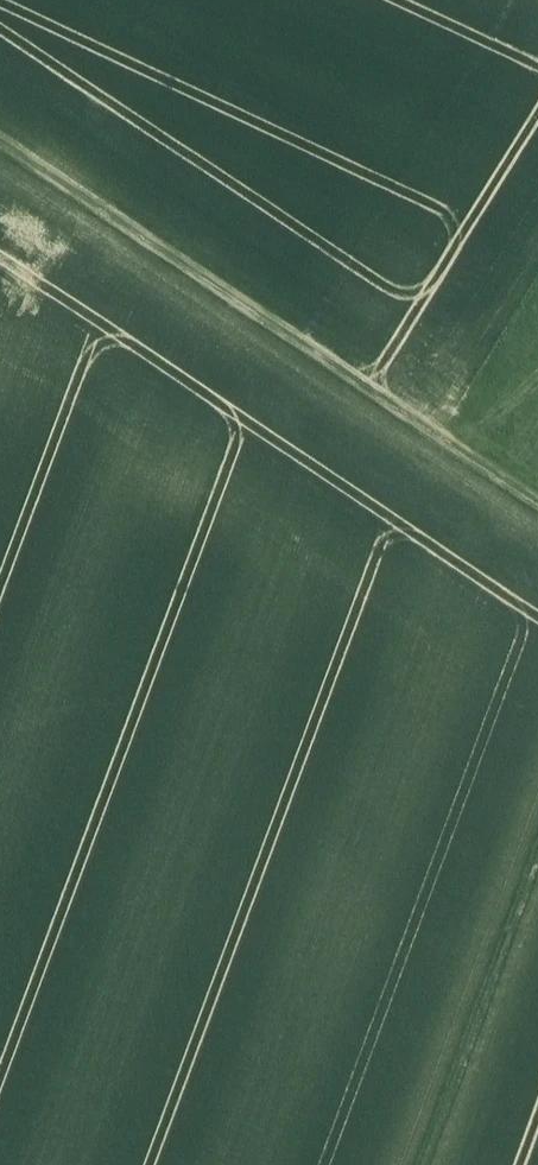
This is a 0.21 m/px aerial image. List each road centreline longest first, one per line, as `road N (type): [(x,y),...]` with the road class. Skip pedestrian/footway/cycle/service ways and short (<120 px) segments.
road 1 (track): [(537,508),(0,148)]

